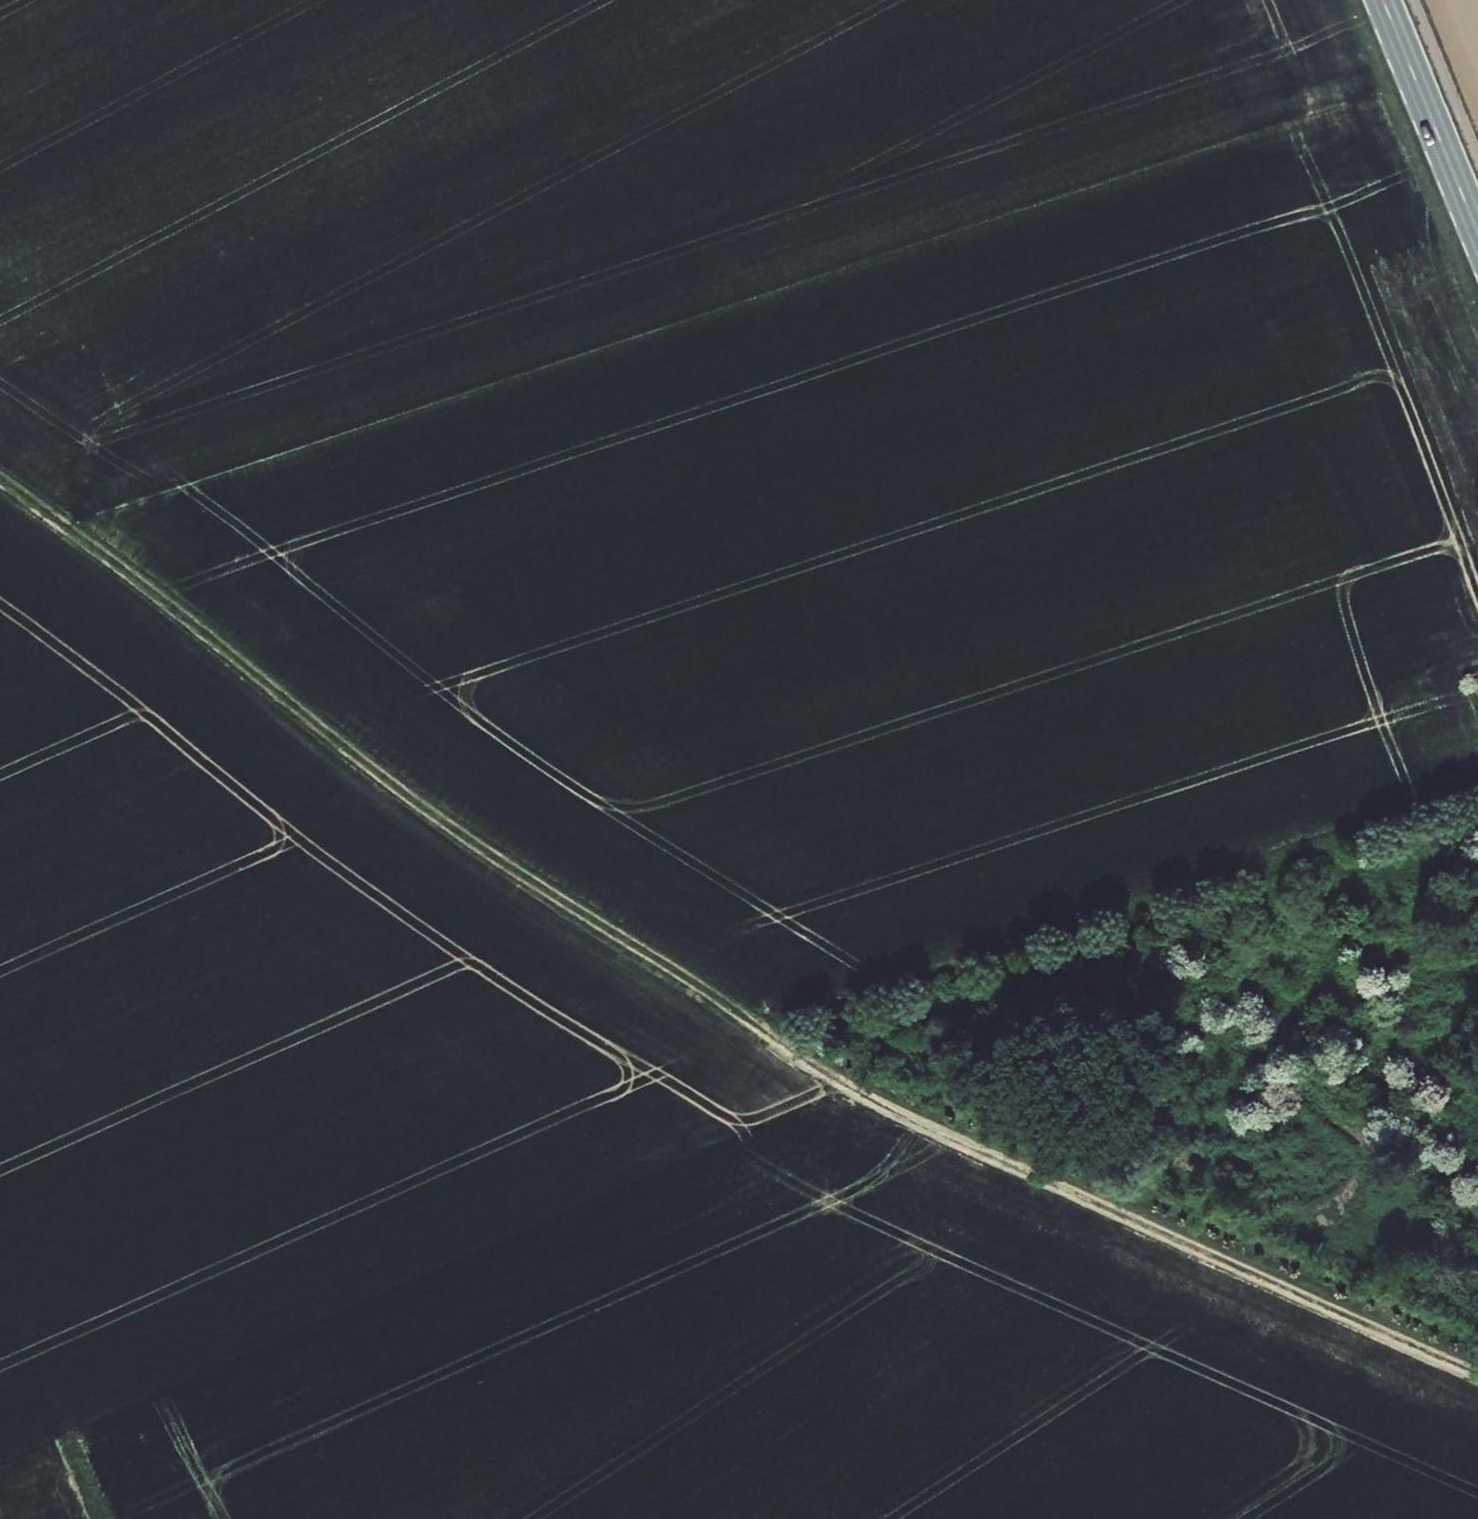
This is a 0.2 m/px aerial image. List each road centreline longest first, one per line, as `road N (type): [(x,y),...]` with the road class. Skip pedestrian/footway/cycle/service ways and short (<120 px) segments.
road 1 (track): [(1477,1382),(884,1108),(410,810),(0,472)]
road 2 (tertiary): [(1377,0),(1477,253)]

